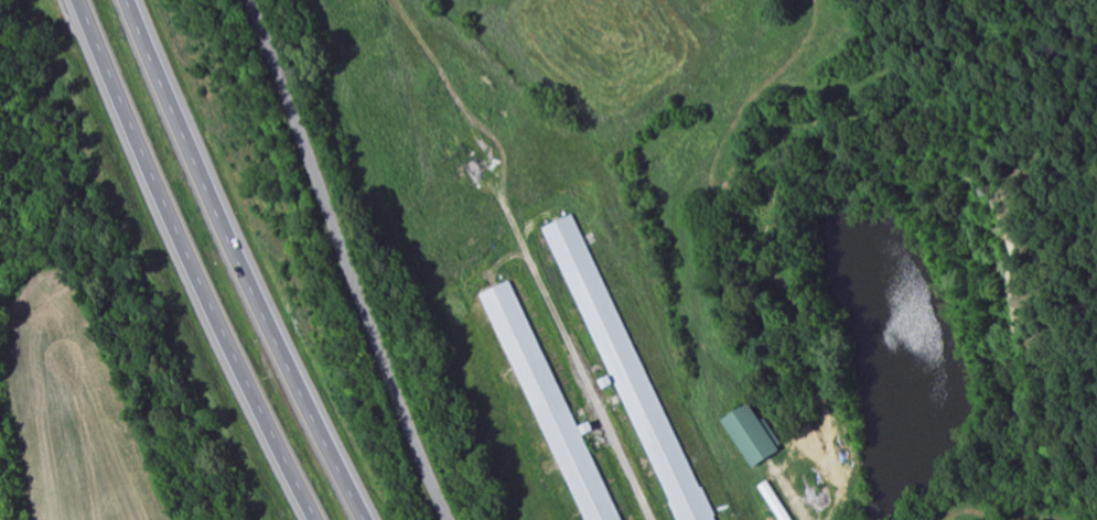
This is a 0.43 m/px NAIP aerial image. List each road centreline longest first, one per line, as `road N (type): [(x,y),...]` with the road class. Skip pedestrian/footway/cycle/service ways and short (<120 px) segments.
road 1 (motorway): [(367,519),(247,279),(128,0)]
road 2 (motorway): [(75,0),(193,280),(311,519)]
road 3 (tertiary): [(449,519),(249,0)]

